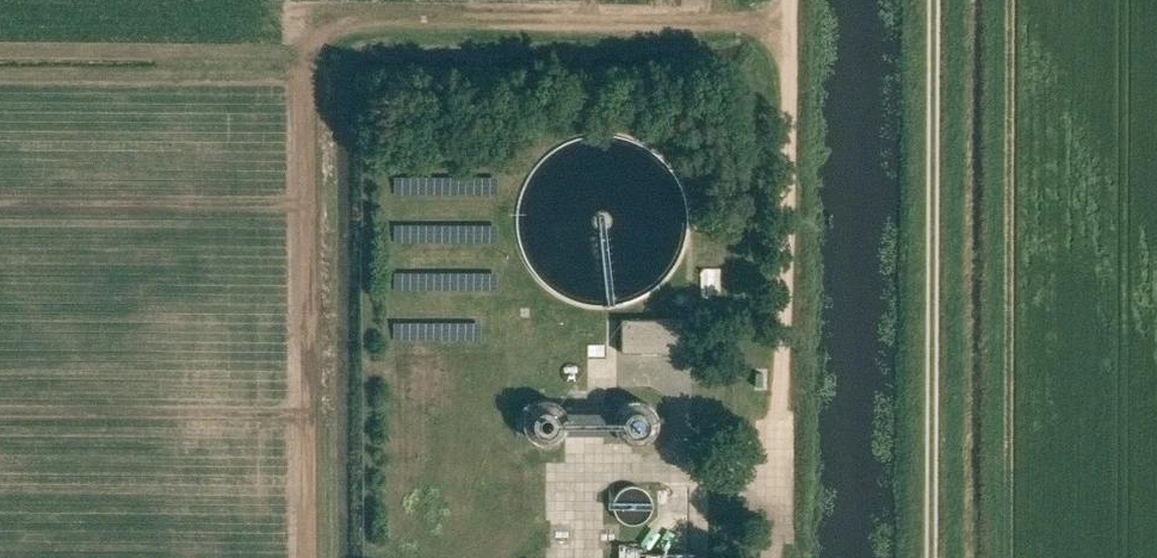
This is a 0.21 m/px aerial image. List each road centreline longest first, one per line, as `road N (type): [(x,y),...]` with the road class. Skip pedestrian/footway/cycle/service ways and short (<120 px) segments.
road 1 (unclassified): [(932,557),(934,0)]
road 2 (track): [(782,351),(789,0)]

